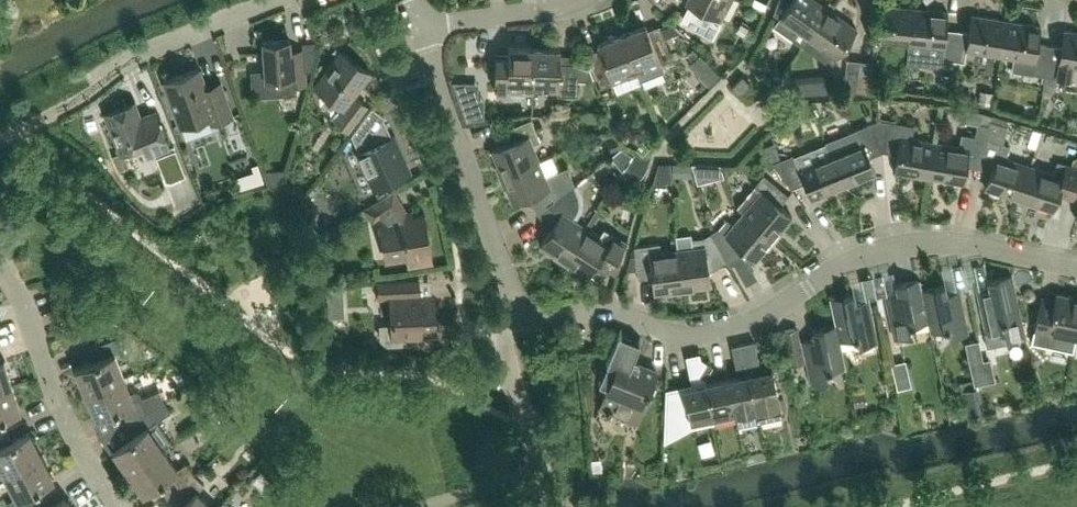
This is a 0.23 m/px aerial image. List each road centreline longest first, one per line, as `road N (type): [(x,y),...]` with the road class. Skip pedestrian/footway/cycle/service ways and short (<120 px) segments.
road 1 (residential): [(507,312),(531,322),(603,312),(677,330),(725,326),(839,259),(902,245),(984,247),(1076,268)]
road 2 (residential): [(507,312),(495,255),(416,28)]
road 3 (residential): [(115,506),(83,455),(0,269)]
road 4 (residential): [(93,90),(128,59),(268,0)]
road 5 (residential): [(416,28),(569,0)]

